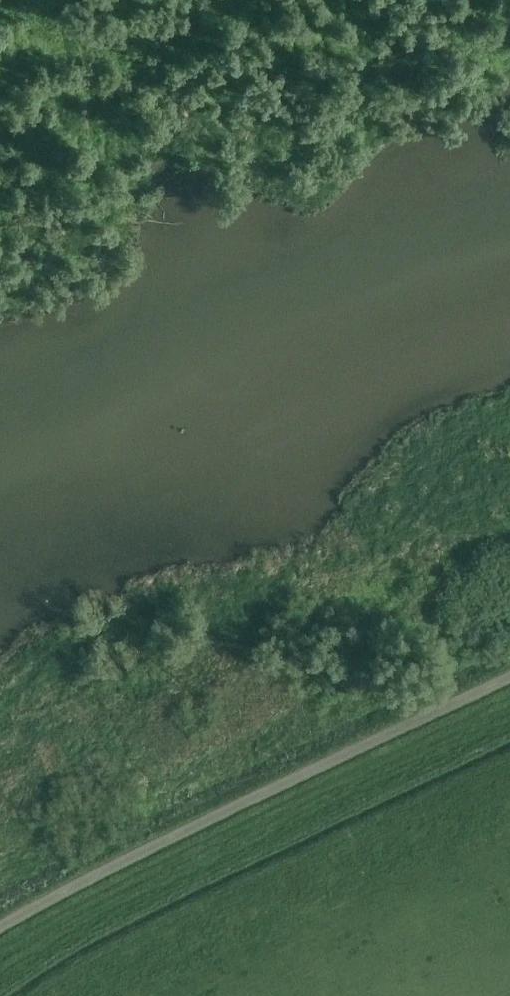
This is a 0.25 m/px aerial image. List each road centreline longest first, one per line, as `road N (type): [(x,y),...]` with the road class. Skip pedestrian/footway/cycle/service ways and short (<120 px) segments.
road 1 (unclassified): [(0,928),(509,679)]

